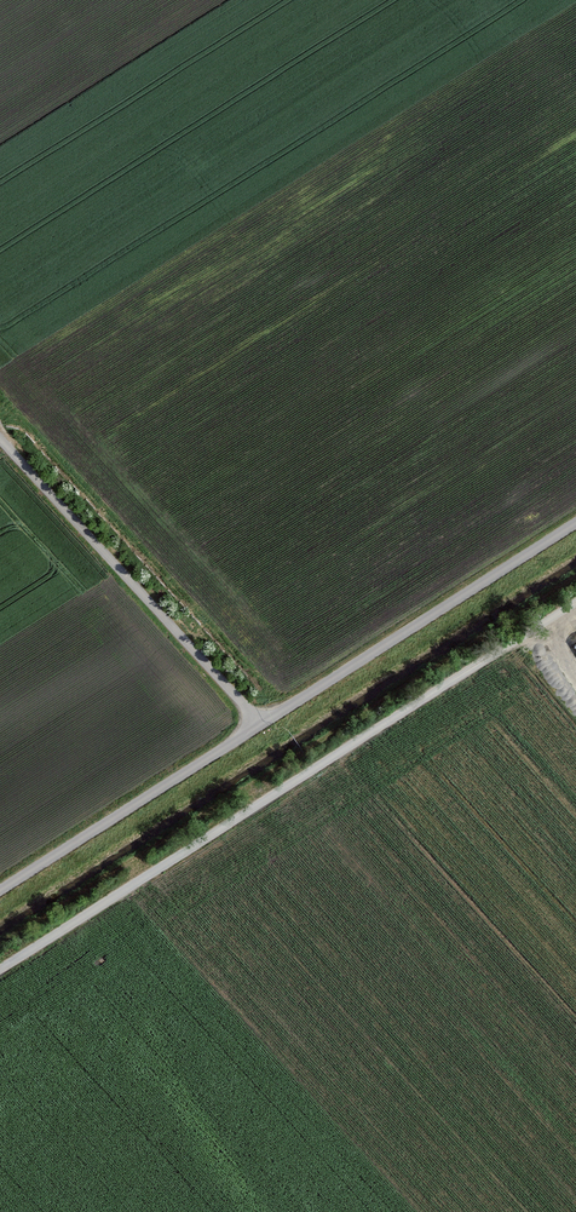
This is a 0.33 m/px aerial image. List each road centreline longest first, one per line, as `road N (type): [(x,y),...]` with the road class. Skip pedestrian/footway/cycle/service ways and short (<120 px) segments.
road 1 (track): [(0,889),(575,521)]
road 2 (track): [(0,442),(259,724)]

